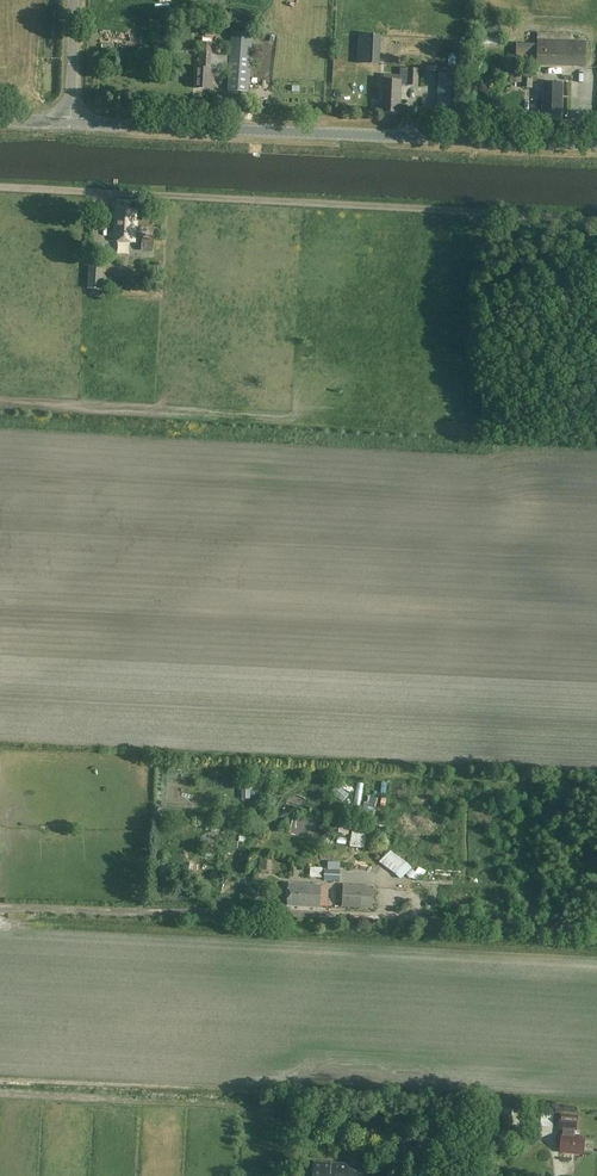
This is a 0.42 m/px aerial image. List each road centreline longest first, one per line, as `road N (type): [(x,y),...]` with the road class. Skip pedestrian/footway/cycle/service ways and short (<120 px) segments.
road 1 (track): [(596,217),(0,188)]
road 2 (unclassified): [(596,927),(0,908)]
road 3 (tertiary): [(69,123),(596,145)]
road 4 (unclassified): [(69,123),(74,0)]

